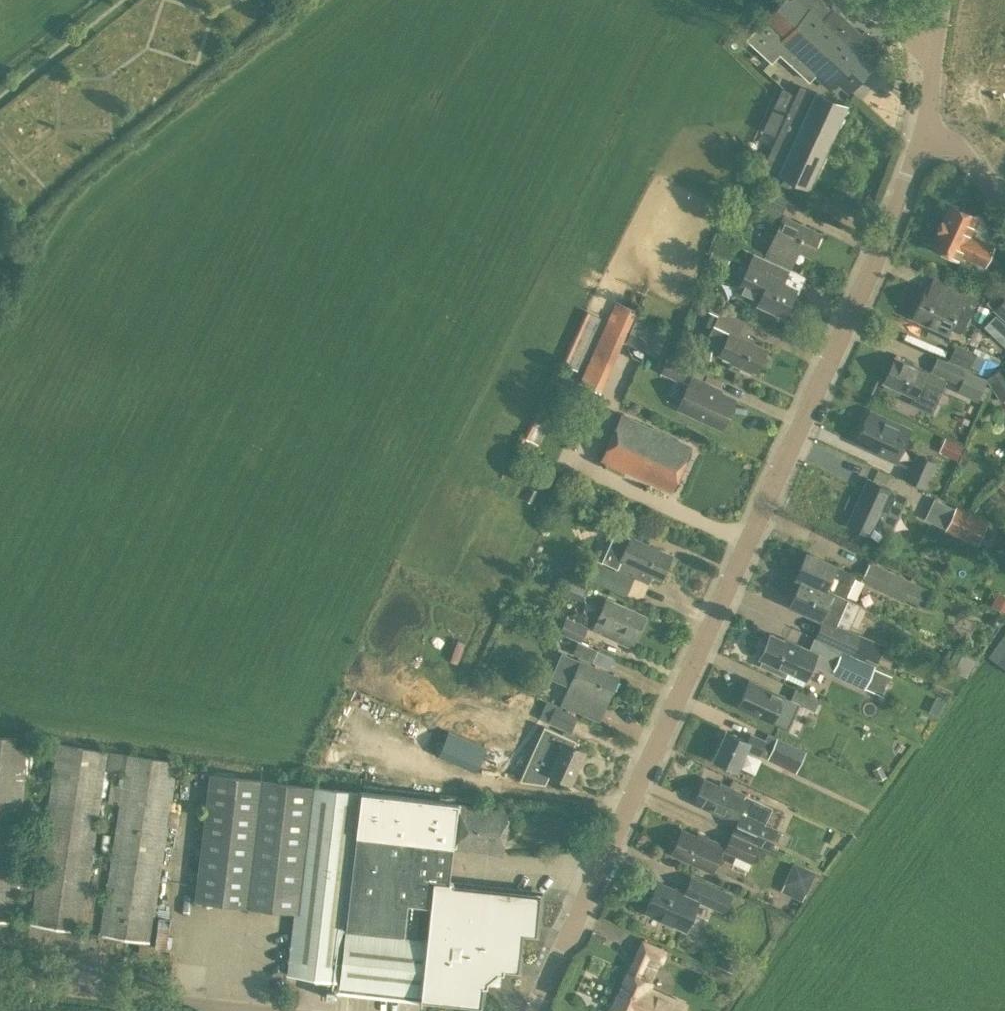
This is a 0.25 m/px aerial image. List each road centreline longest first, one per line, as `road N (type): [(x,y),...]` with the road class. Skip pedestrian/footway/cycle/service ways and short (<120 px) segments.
road 1 (unclassified): [(534,1010),(838,348),(921,140)]
road 2 (unclassified): [(252,1010),(0,980)]

